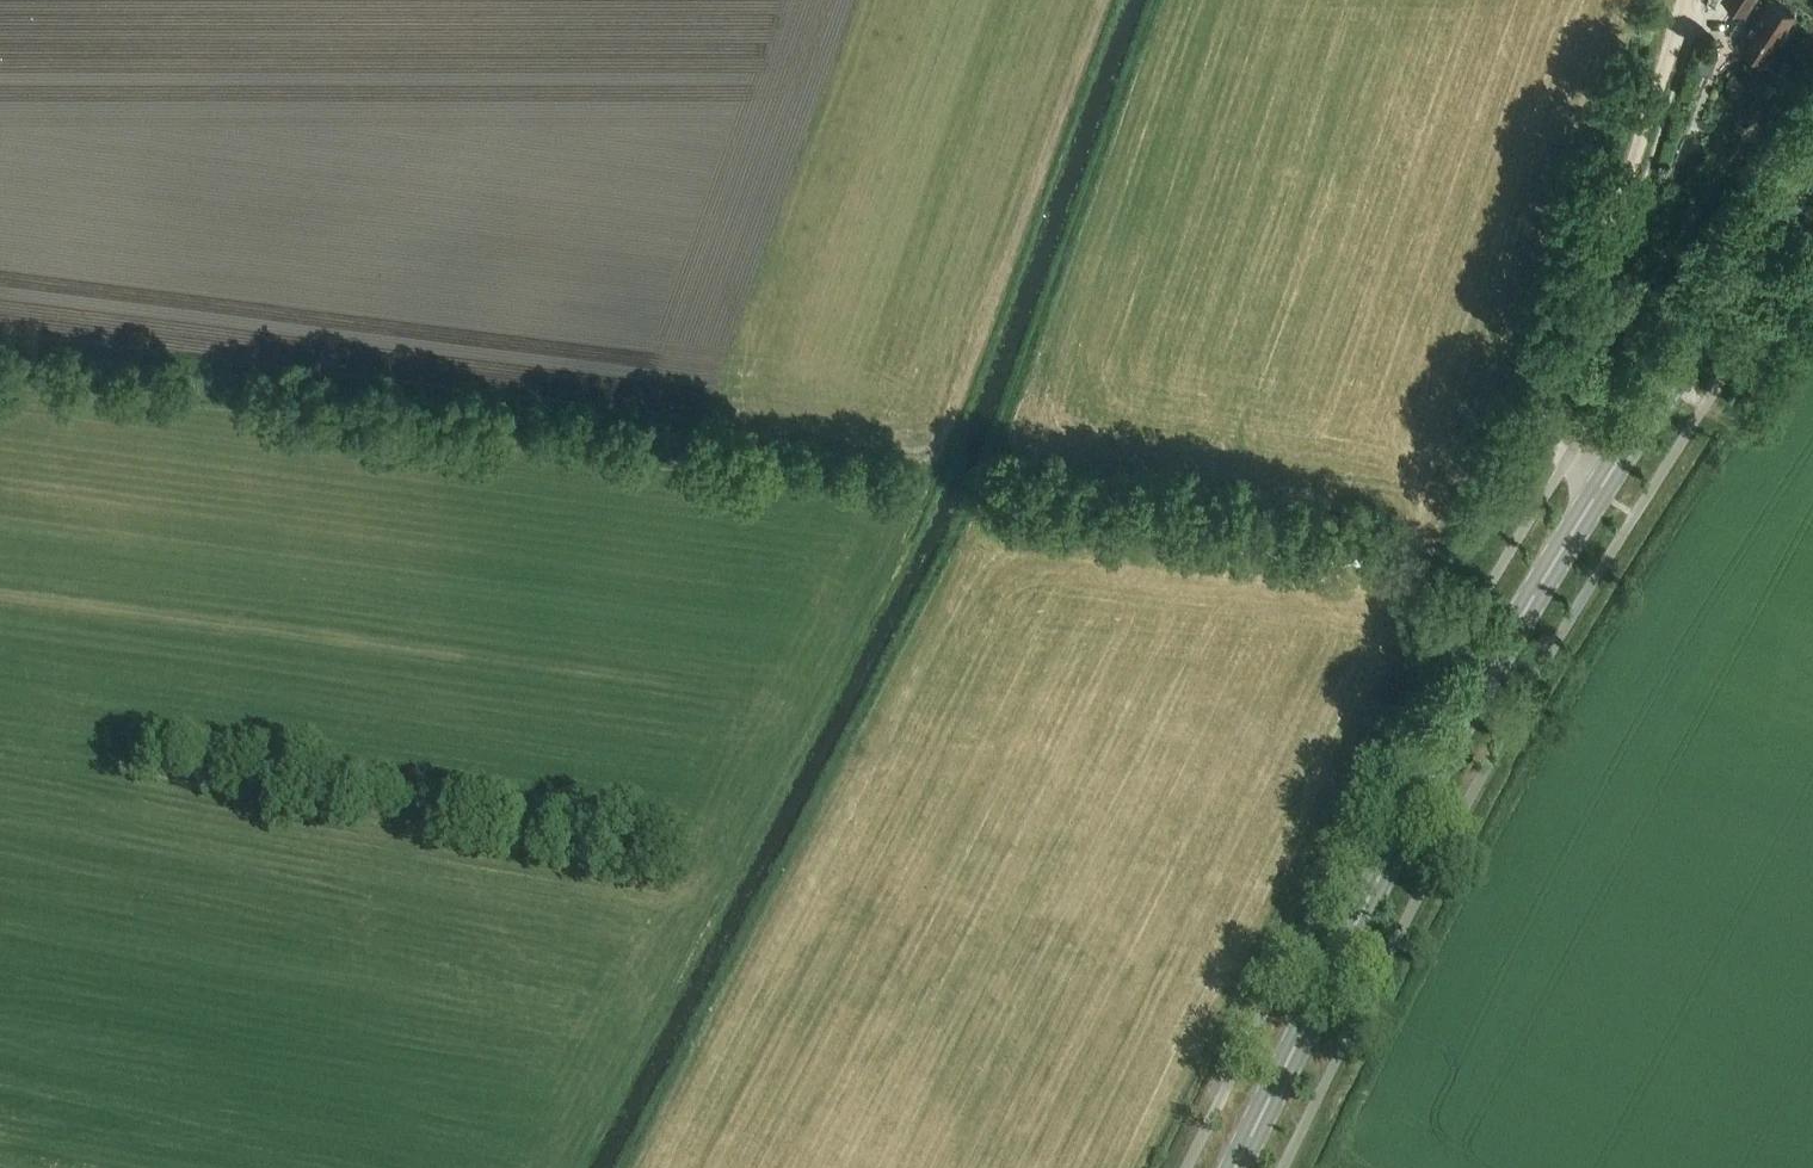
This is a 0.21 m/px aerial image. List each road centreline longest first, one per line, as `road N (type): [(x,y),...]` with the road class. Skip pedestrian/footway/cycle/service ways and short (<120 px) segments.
road 1 (secondary): [(1234,1167),(1486,677),(1600,494)]
road 2 (track): [(1686,0),(1640,152),(1557,374),(1548,407),(1555,440)]
road 3 (secondary): [(1600,494),(1812,168)]

